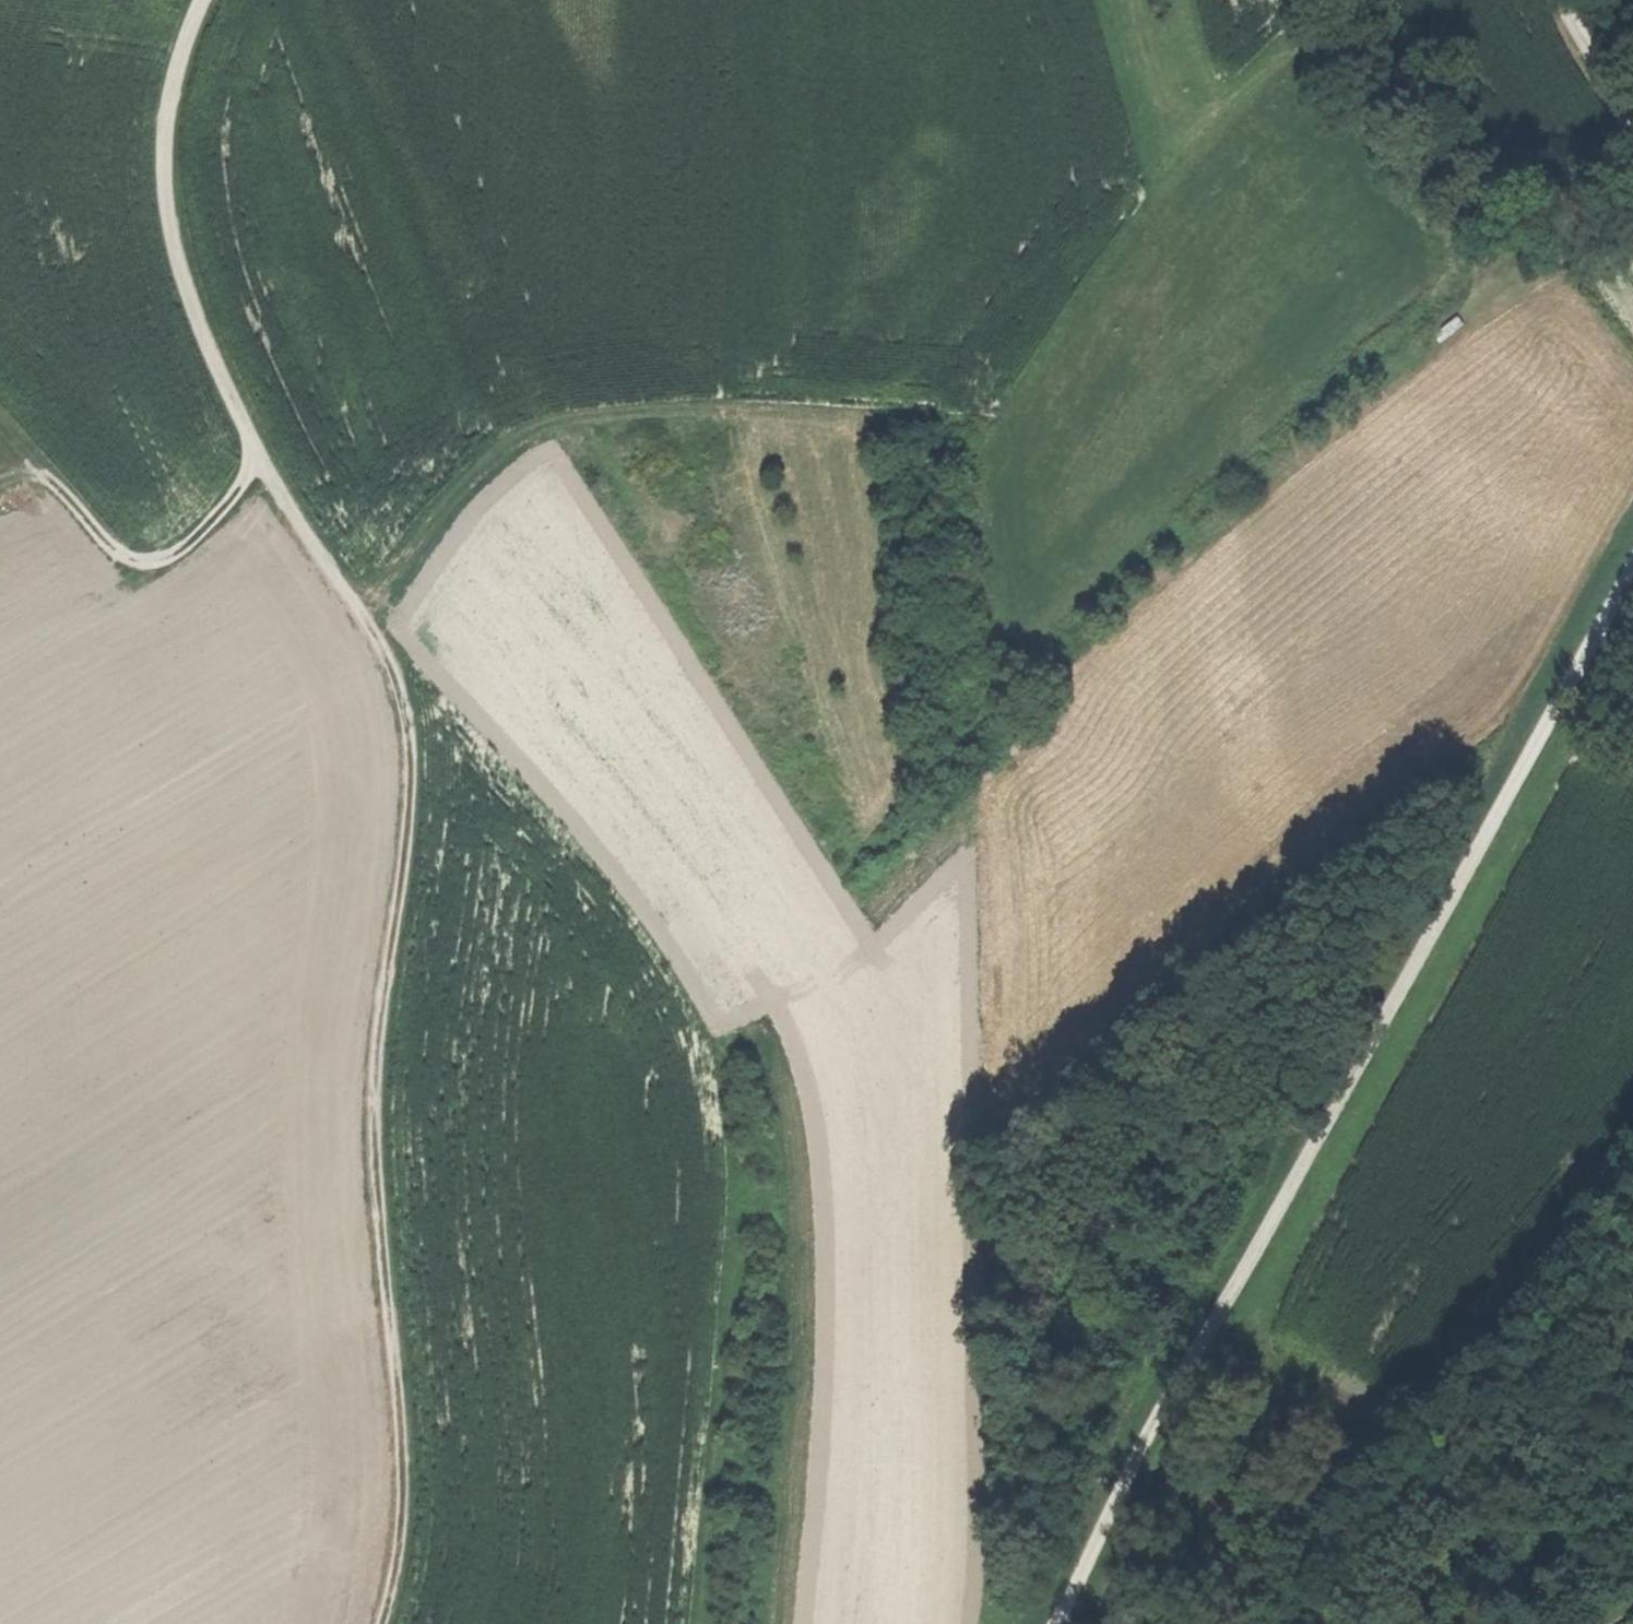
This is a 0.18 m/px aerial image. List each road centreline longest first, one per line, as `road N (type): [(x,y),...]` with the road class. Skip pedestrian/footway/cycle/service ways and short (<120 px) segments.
road 1 (track): [(1632,565),(1159,1413),(1057,1623)]
road 2 (track): [(367,622),(411,740),(377,1050),(393,1477),(366,1623)]
road 3 (unclassified): [(203,0),(162,139),(165,216),(204,333),(267,471),(367,622)]
road 4 (track): [(267,471),(167,559),(139,564),(101,537),(0,422)]
road 5 (track): [(1559,0),(1632,129)]

